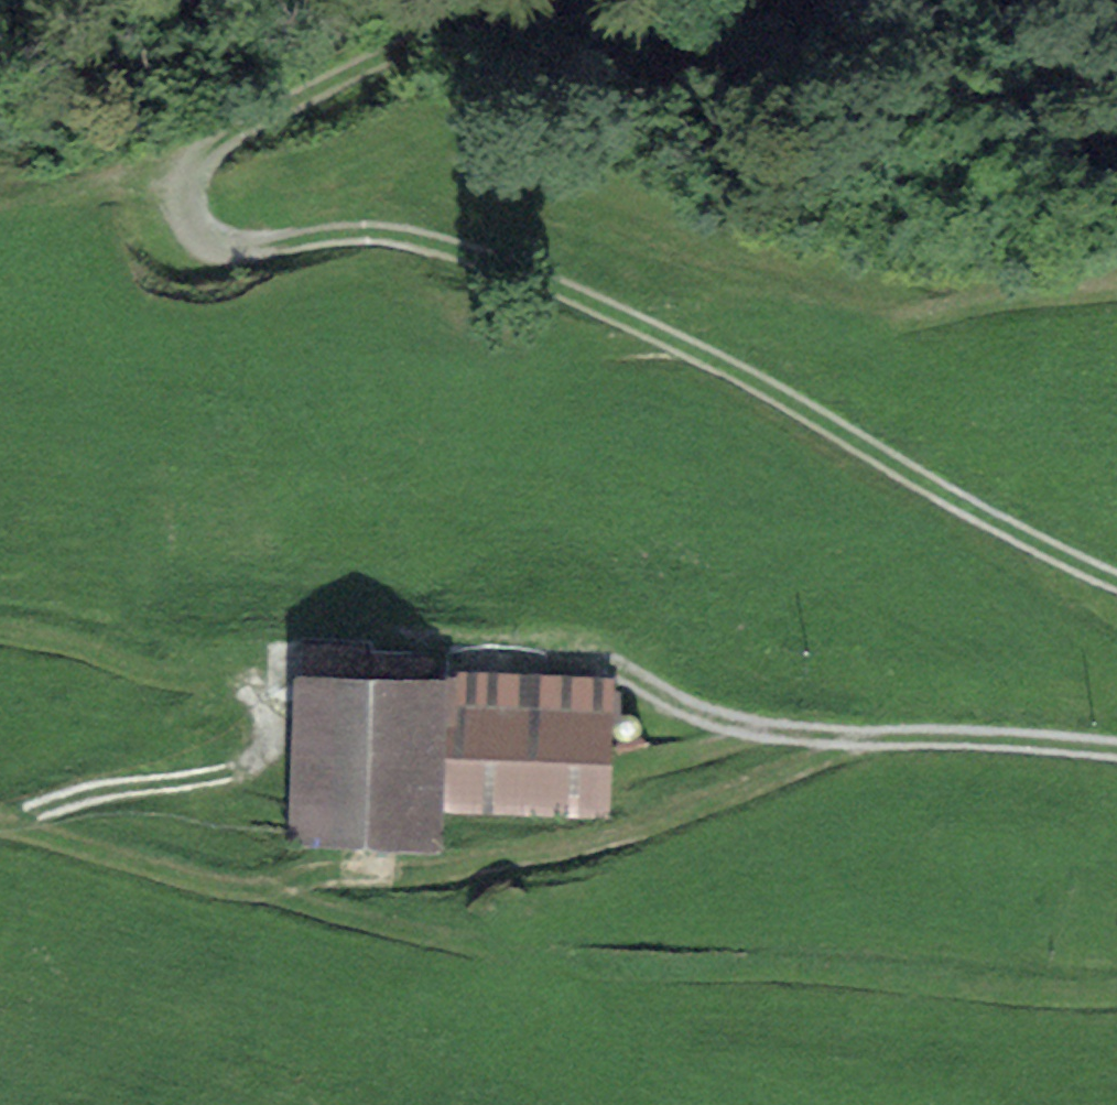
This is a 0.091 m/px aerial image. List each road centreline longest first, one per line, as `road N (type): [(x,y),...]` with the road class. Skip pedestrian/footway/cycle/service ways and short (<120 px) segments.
road 1 (track): [(842,0),(745,24),(583,40),(482,29),(344,69),(209,139),(185,174),(188,205),(210,240),(238,250),(349,232),(409,236),(576,294),(774,392),(1116,583)]
road 2 (track): [(865,738),(647,822),(488,859),(276,883),(221,887),(0,820)]
road 3 (track): [(276,883),(319,908),(599,968),(856,974),(1116,1000)]
road 4 (track): [(1116,750),(762,729),(685,712),(607,658),(382,647)]
road 5 (track): [(11,821),(126,786),(247,769),(264,751),(268,709),(254,685),(143,672),(73,643),(0,631)]
road 6 (track): [(601,351),(756,329),(885,325),(1008,291),(1116,283)]
road 7 (track): [(185,174),(0,212)]
road 8 (track): [(751,726),(689,756),(621,768)]

